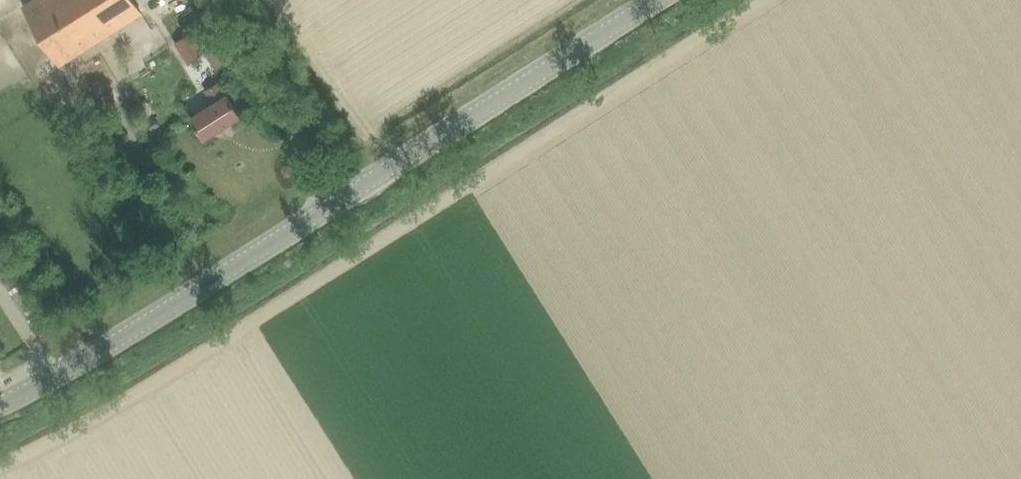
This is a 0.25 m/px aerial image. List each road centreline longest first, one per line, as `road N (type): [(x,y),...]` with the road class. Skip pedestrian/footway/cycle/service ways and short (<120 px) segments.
road 1 (unclassified): [(0,405),(130,333),(657,0)]

